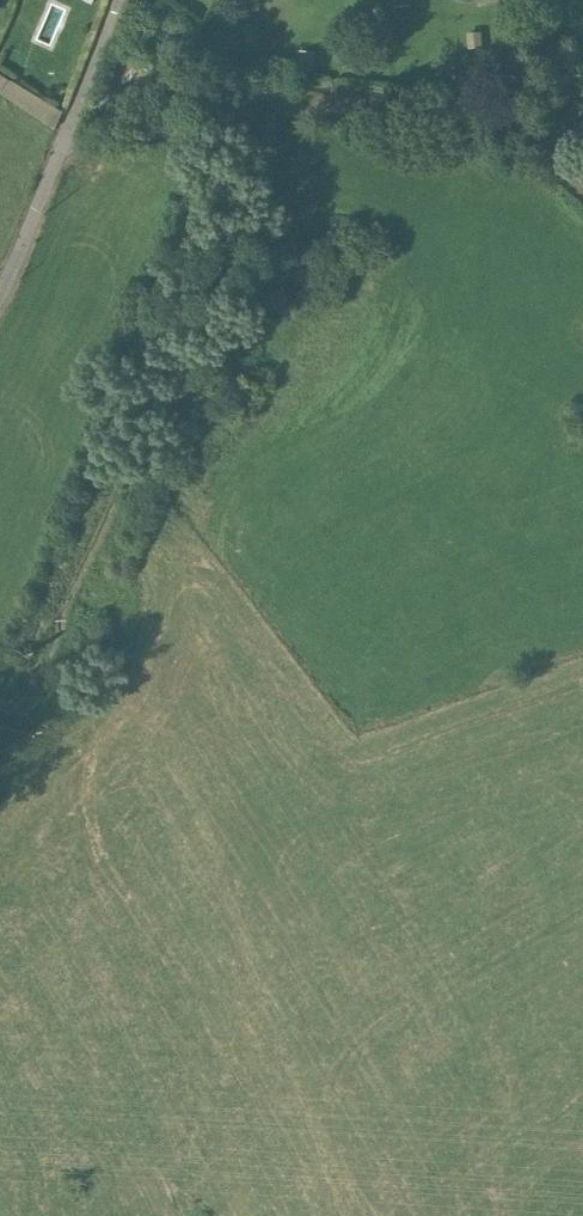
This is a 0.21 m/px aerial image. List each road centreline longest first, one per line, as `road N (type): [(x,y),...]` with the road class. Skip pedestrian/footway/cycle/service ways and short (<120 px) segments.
road 1 (track): [(582,194),(558,168),(437,114),(303,108),(61,152)]

